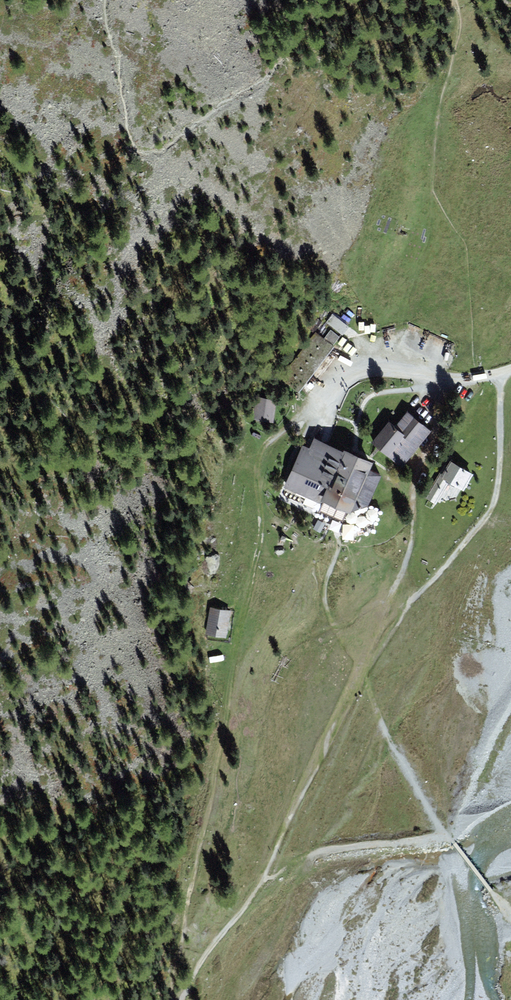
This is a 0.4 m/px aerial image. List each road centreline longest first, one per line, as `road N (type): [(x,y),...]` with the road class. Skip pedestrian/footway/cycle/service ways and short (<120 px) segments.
road 1 (track): [(174,999),(172,973),(261,534),(257,460),(304,414),(325,409)]
road 2 (track): [(413,599),(493,506),(496,375)]
road 3 (unclassified): [(496,375),(460,381),(386,370),(353,377)]

